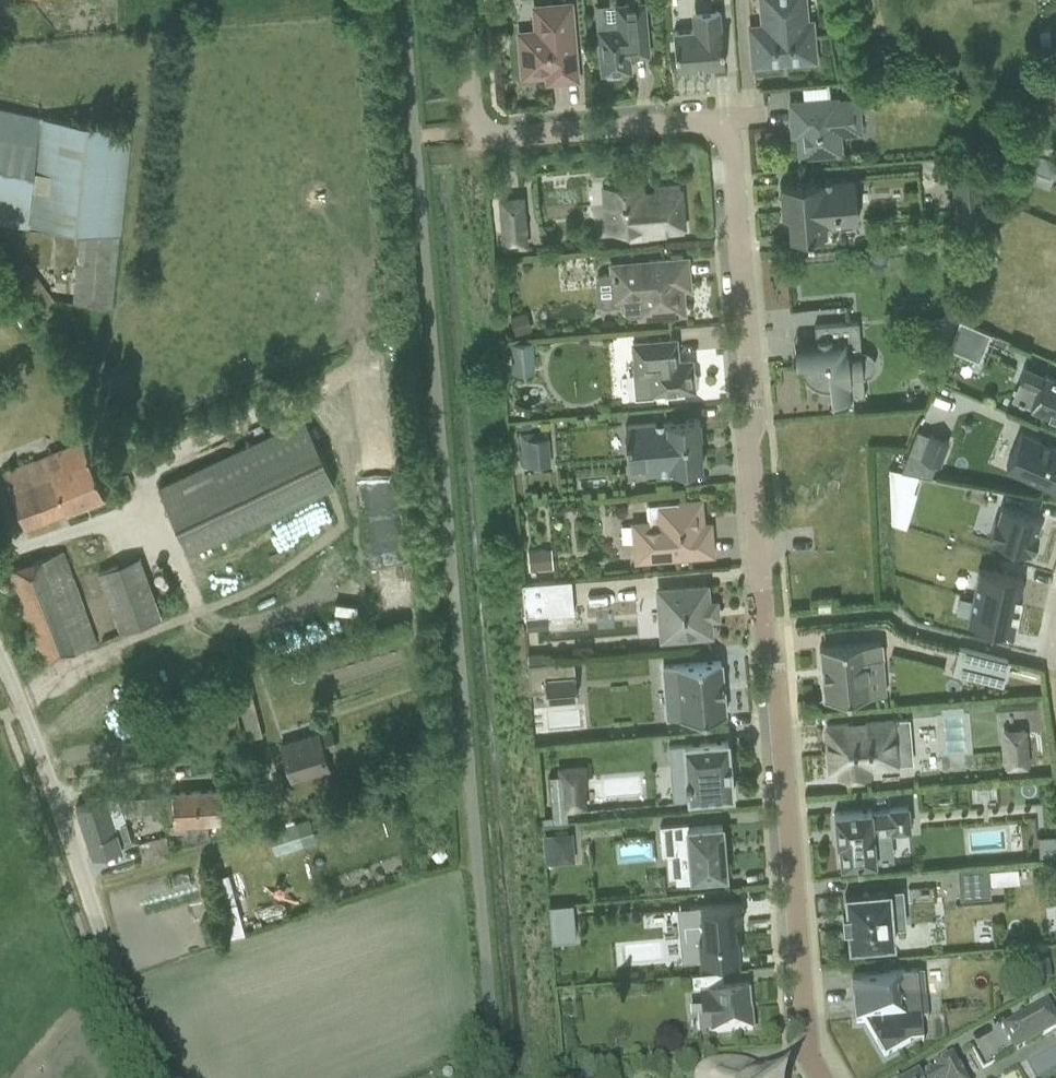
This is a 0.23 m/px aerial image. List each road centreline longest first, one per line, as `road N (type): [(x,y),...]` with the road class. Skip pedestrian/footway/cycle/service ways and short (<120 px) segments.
road 1 (residential): [(729,117),(756,535),(807,1047),(821,1077)]
road 2 (unclassified): [(162,1077),(118,984),(0,660)]
road 3 (residential): [(461,0),(470,115),(488,138),(729,117)]

